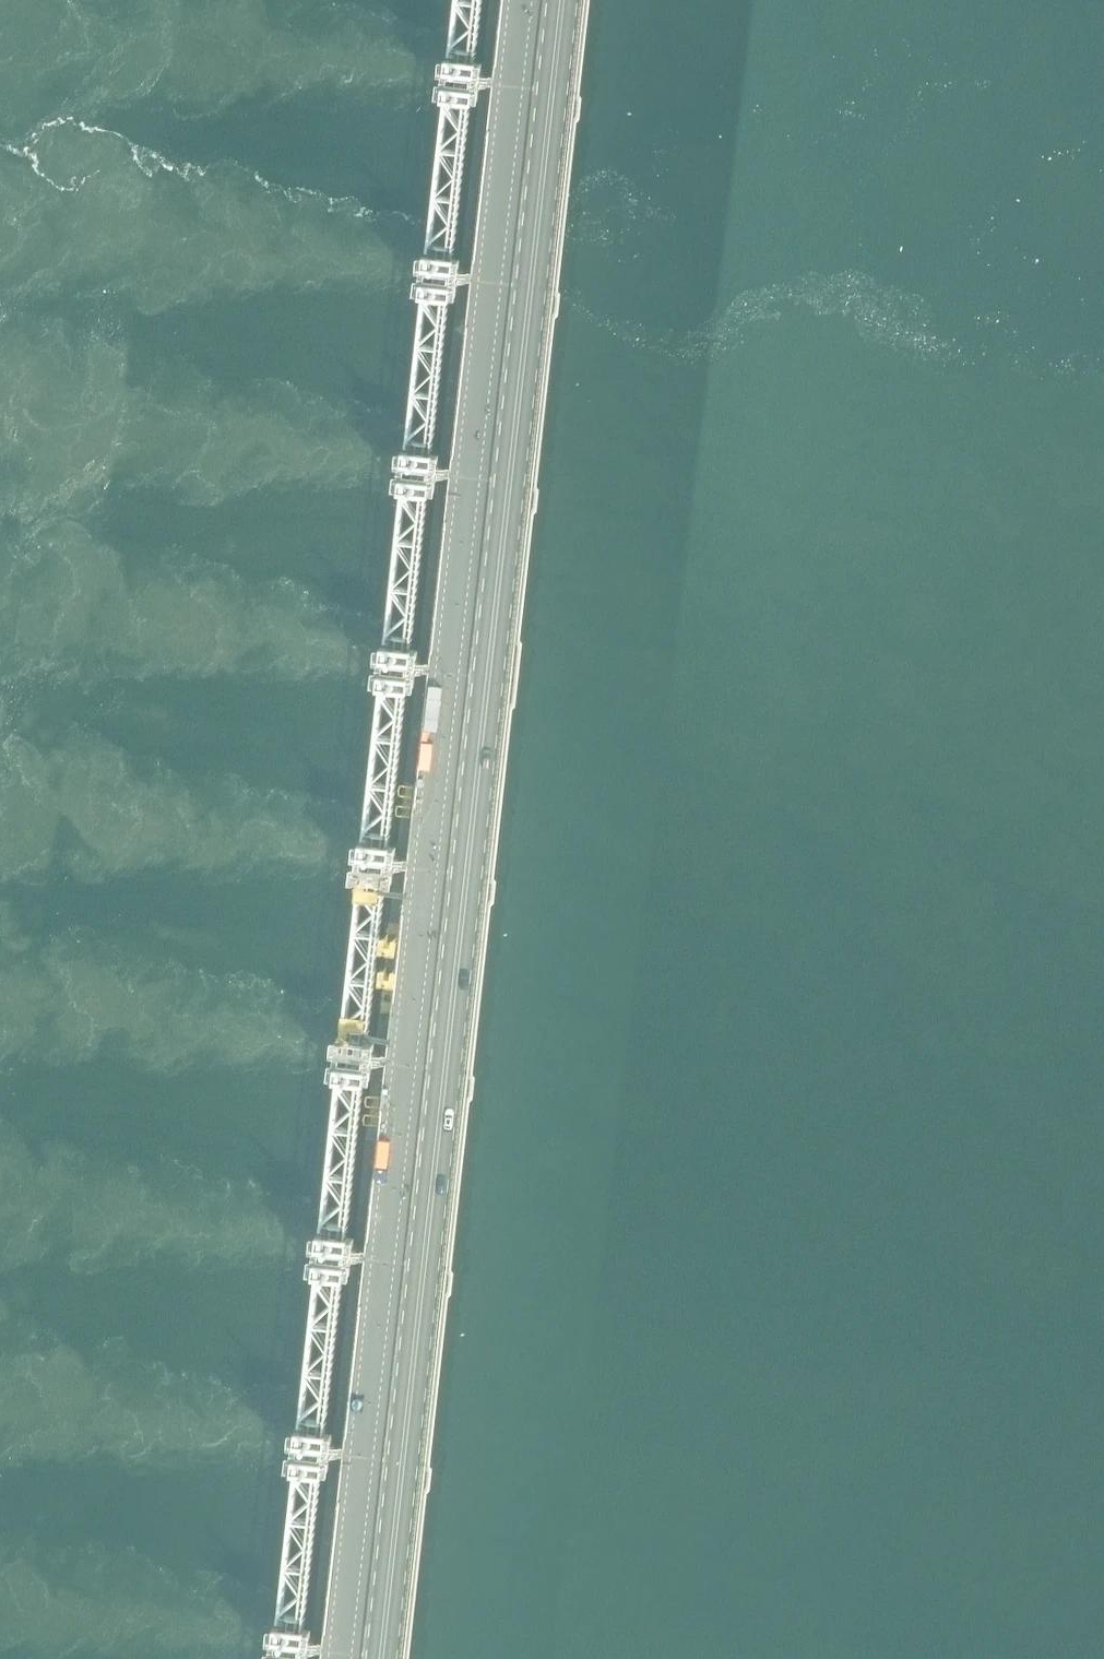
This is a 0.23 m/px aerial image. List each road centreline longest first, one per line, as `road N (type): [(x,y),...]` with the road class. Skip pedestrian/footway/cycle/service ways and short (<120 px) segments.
road 1 (unclassified): [(339,1658),(521,0)]
road 2 (primary): [(381,1658),(561,0)]

